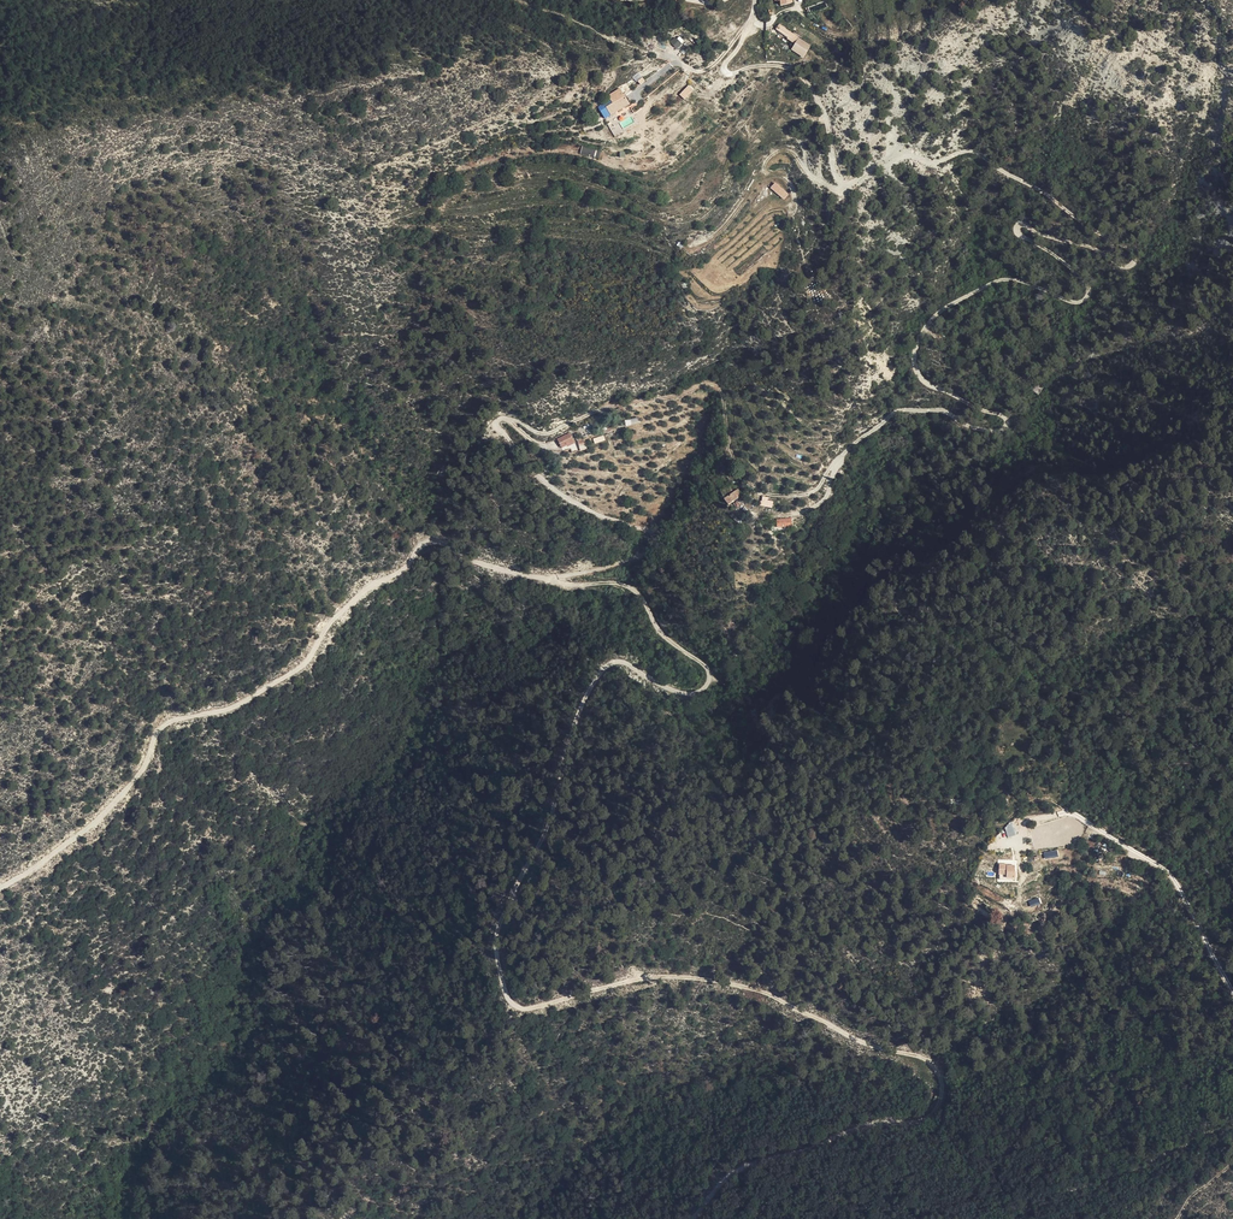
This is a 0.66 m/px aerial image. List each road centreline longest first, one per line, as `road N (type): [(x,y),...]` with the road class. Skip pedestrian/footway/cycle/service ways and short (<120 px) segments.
road 1 (track): [(550,579),(621,563),(654,538),(588,509),(533,472),(499,429),(500,419),(550,433),(609,406),(715,385),(731,450),(753,487),(761,494),(811,493),(860,439),(900,410),(941,409),(968,426),(1005,427),(1003,416),(930,386),(915,364),(940,311),(993,283),(1019,281),(1070,302),(1087,297),(1084,279),(1019,236),(1017,226),(1099,251),(1117,264),(1134,262),(1129,248),(971,150),(937,160),(912,150),(842,185),(823,110),(800,74),(772,66),(729,74),(723,68),(747,33),(754,0)]
road 2 (track): [(550,579),(628,587),(666,637),(703,663),(709,681),(675,693),(624,661),(600,674),(537,851),(505,912),(498,941),(506,994),(529,1009),(660,977),(740,986),(857,1040),(921,1057),(941,1077),(944,1098),(922,1119),(857,1128),(740,1169),(693,1218)]
road 3 (track): [(0,888),(83,834),(126,793),(149,768),(160,724),(226,709),(309,661),(328,627),(405,572),(425,537),(472,563),(550,579)]
road 4 (track): [(1232,991),(1164,869),(1049,800),(1033,800),(1004,826)]

